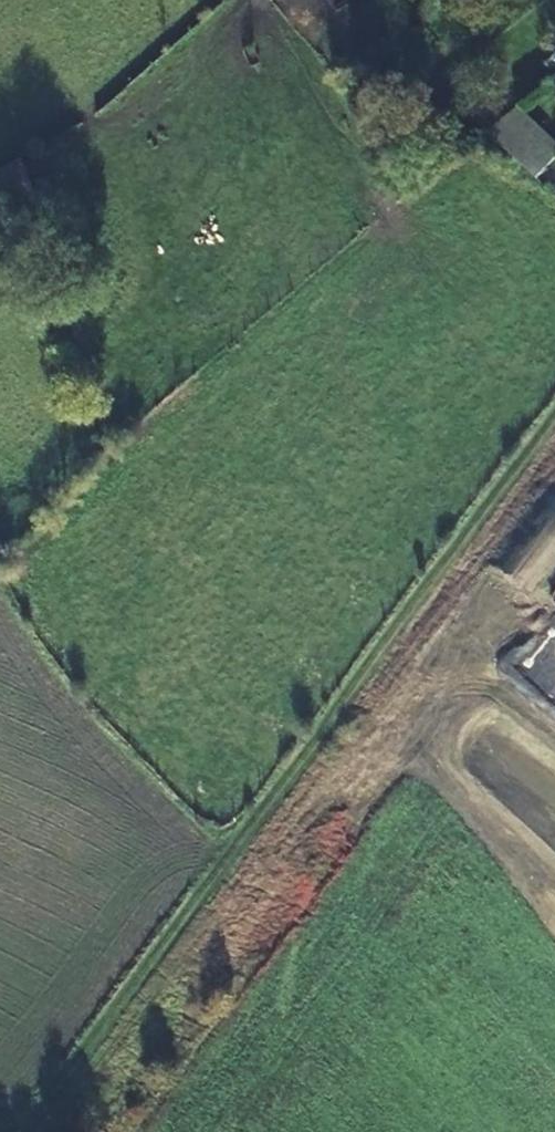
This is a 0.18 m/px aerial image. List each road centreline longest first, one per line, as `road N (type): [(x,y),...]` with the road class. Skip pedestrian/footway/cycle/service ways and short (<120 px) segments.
road 1 (track): [(554,417),(22,1131)]

